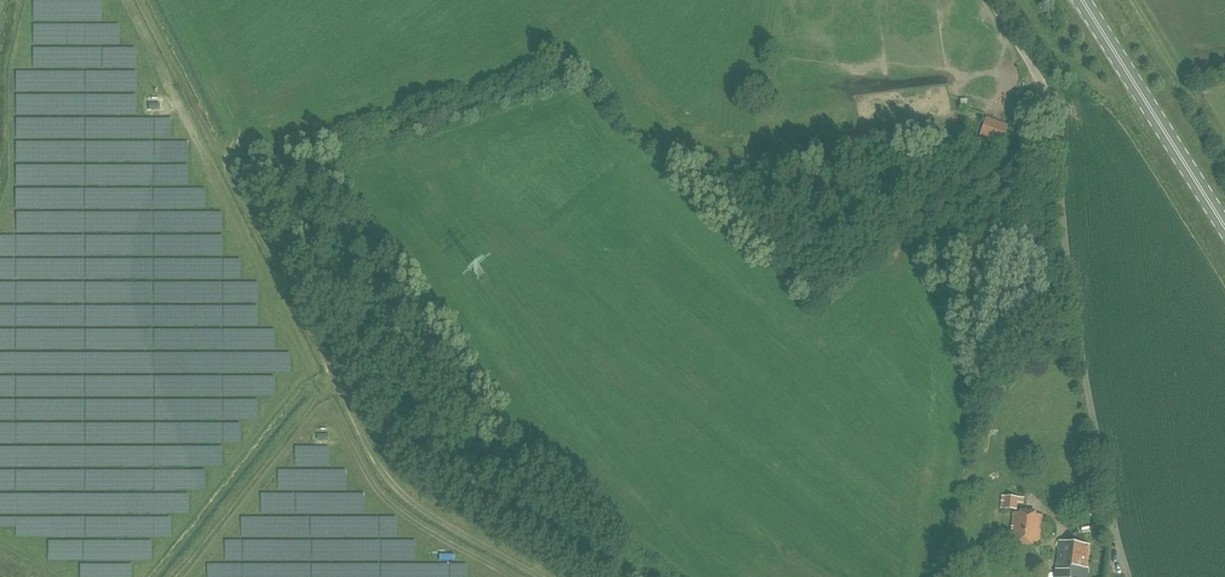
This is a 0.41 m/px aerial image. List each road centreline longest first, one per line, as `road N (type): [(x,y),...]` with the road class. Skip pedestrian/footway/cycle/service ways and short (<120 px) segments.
road 1 (unclassified): [(1113,513),(1073,310),(1049,97),(992,0)]
road 2 (primary): [(1224,233),(1079,0)]

